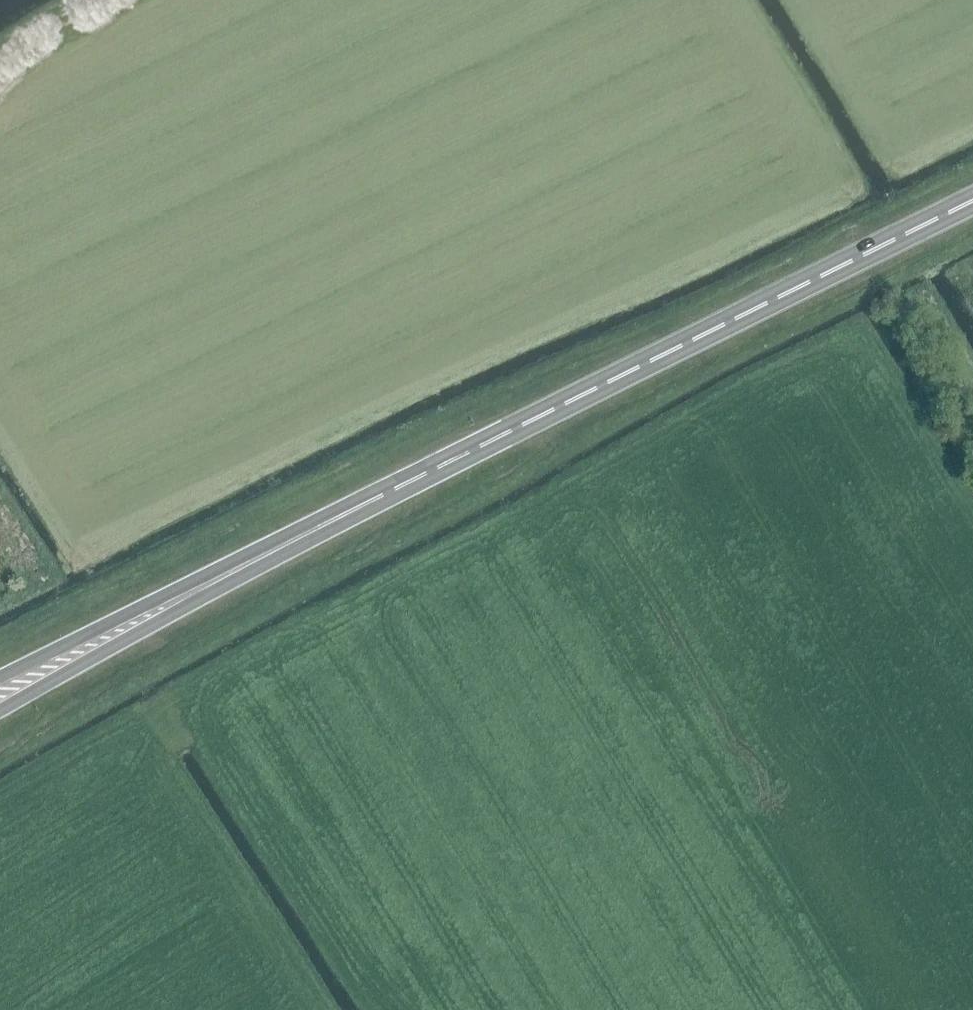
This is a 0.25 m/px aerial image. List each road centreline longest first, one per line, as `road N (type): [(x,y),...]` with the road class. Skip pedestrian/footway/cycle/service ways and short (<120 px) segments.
road 1 (primary): [(373,498),(972,201)]
road 2 (primary): [(0,710),(354,517),(373,498)]
road 3 (primary): [(373,498),(344,504),(0,674)]

